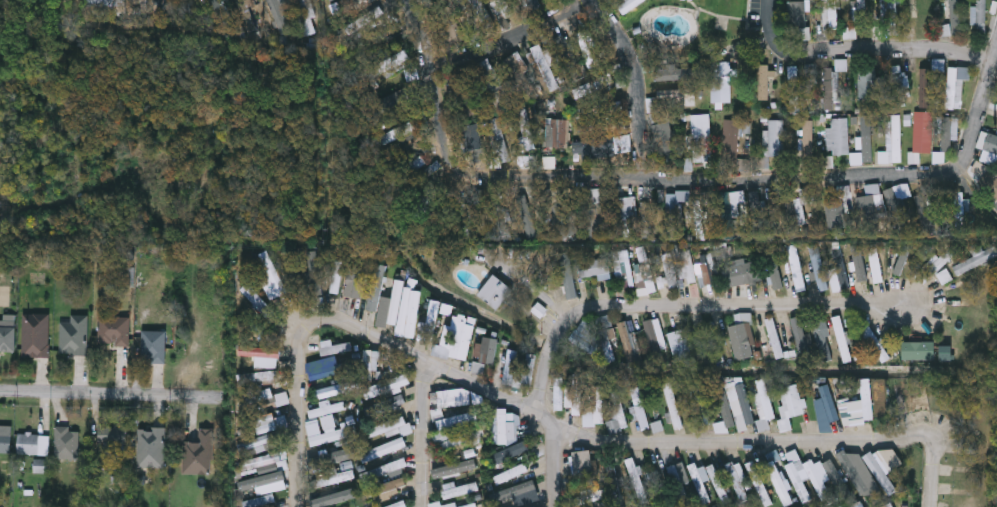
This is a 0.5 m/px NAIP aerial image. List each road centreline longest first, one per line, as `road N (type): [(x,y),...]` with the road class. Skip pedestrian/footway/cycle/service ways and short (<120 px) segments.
road 1 (residential): [(892,433),(555,444),(535,411),(322,317),(304,322),(297,335),(300,506)]
road 2 (residential): [(965,161),(950,173),(917,177),(477,177)]
road 3 (residential): [(535,411),(555,327),(575,311),(902,303)]
road 4 (residential): [(412,0),(439,68),(451,164),(477,177)]
road 5 (residential): [(597,0),(636,63),(645,179)]
road 6 (residential): [(0,395),(186,399)]
road 7 (residential): [(594,0),(439,68)]
road 8 (residential): [(996,61),(950,50),(834,50)]
road 9 (residential): [(422,506),(423,357)]
road 10 (residential): [(934,506),(937,441),(930,421),(910,420),(892,433)]

